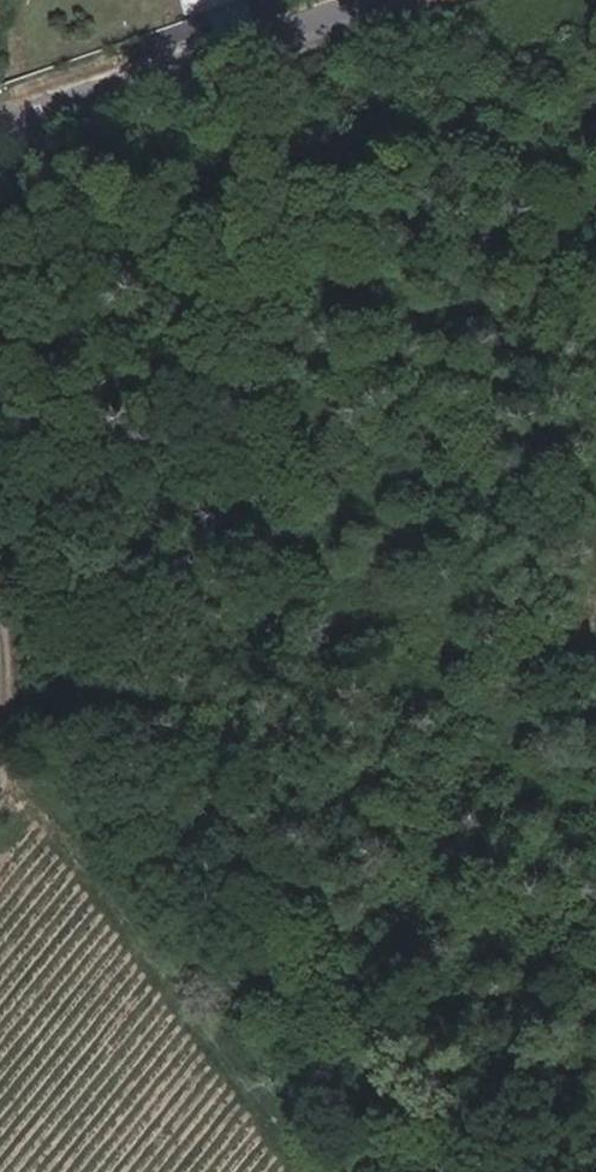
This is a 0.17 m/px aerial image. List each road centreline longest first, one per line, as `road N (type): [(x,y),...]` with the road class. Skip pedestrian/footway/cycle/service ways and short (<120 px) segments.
road 1 (residential): [(0,124),(362,0)]

